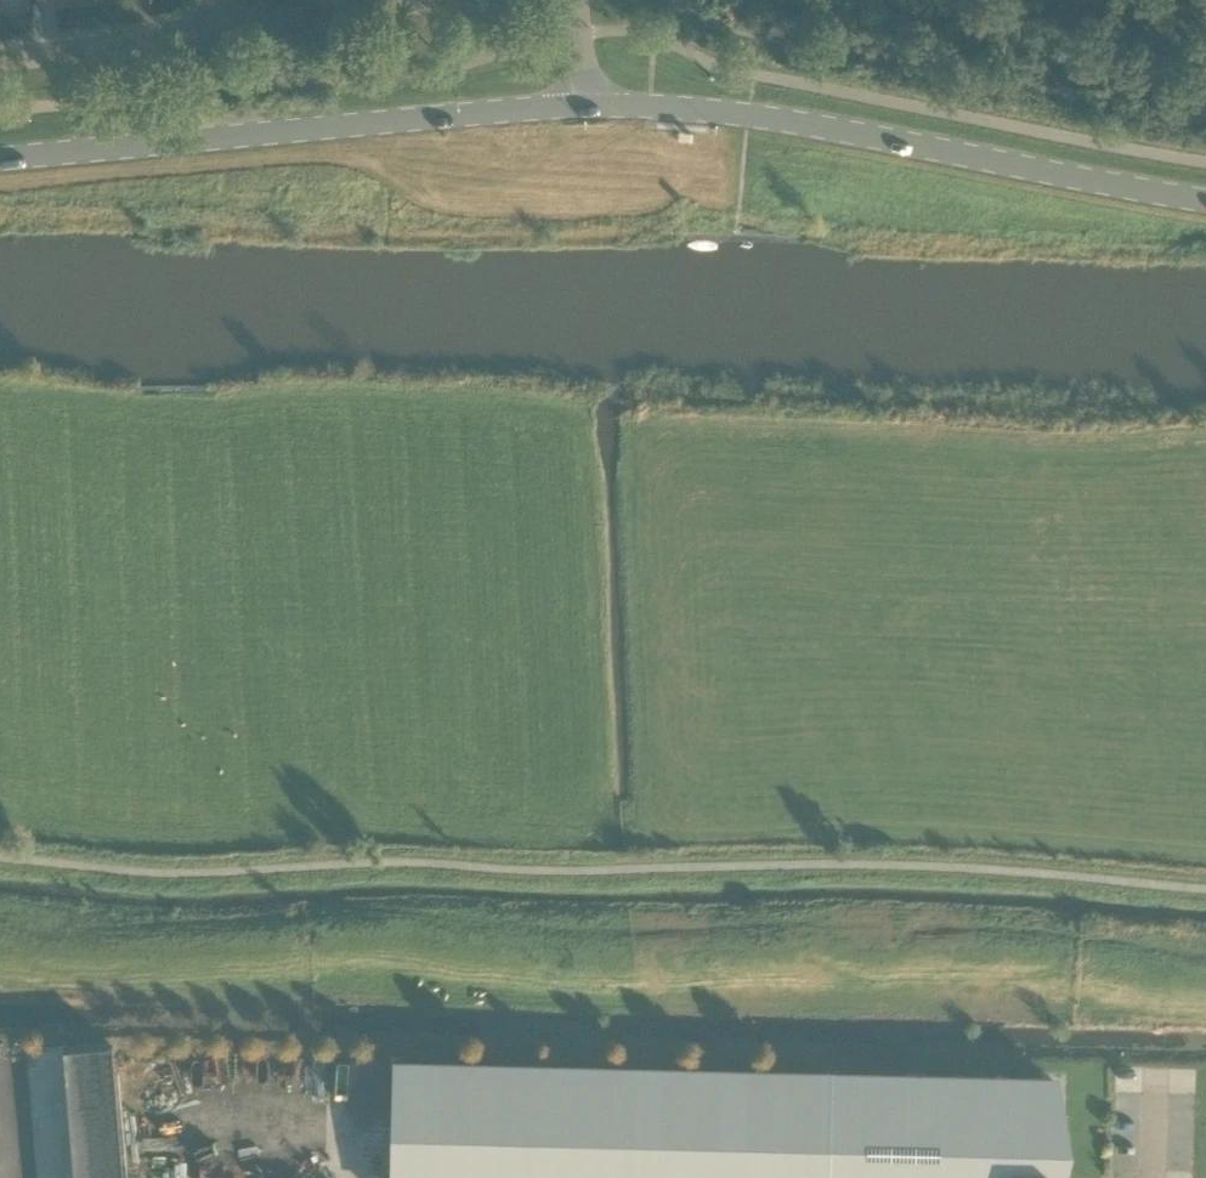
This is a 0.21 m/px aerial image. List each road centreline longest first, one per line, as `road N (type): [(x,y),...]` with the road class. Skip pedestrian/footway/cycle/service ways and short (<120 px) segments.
road 1 (tertiary): [(585,104),(806,122),(1205,198)]
road 2 (tertiary): [(0,164),(585,104)]
road 3 (residential): [(0,59),(215,35)]
road 4 (residential): [(215,35),(395,0)]

